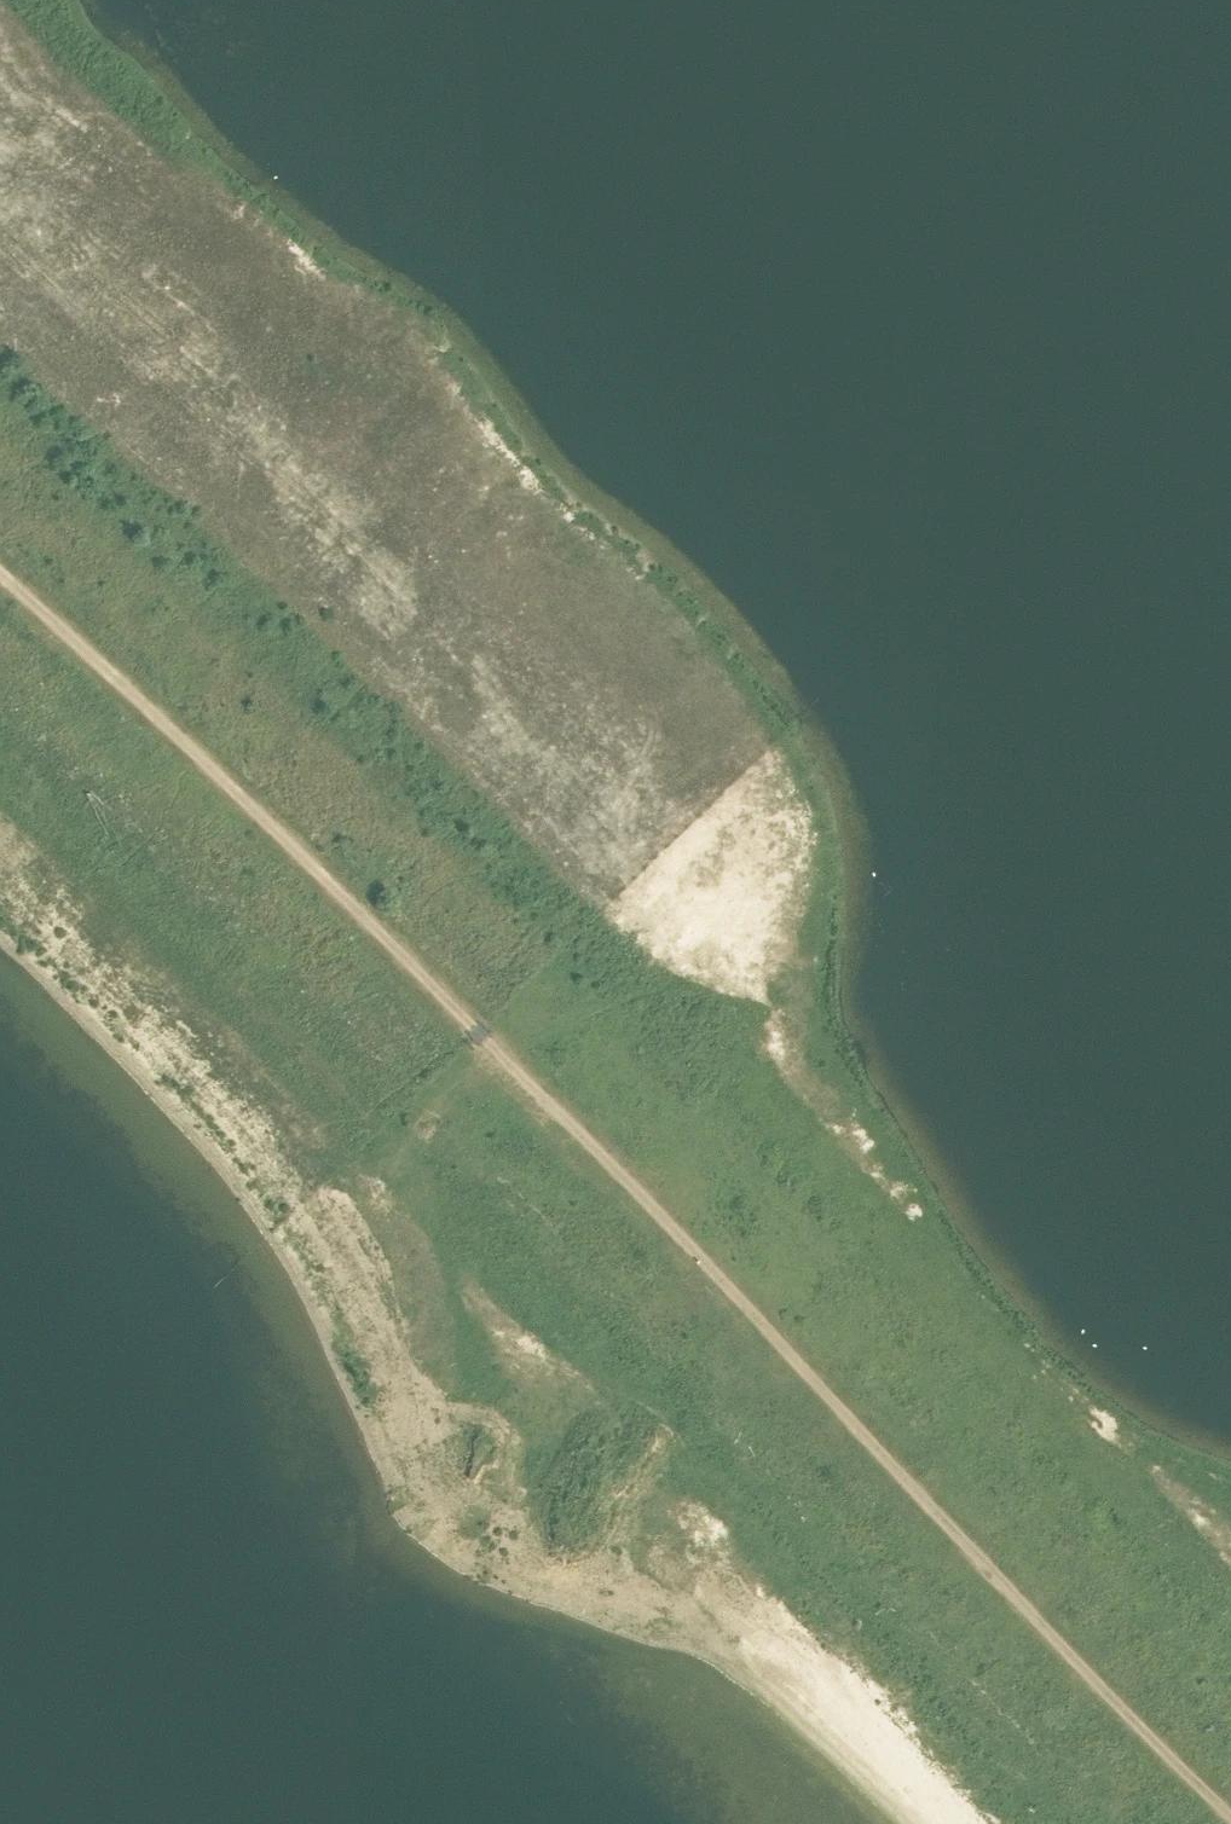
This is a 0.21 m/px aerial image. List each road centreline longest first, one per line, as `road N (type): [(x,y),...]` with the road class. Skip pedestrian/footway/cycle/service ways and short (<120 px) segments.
road 1 (track): [(0,577),(219,777),(477,1031),(1230,1822)]

